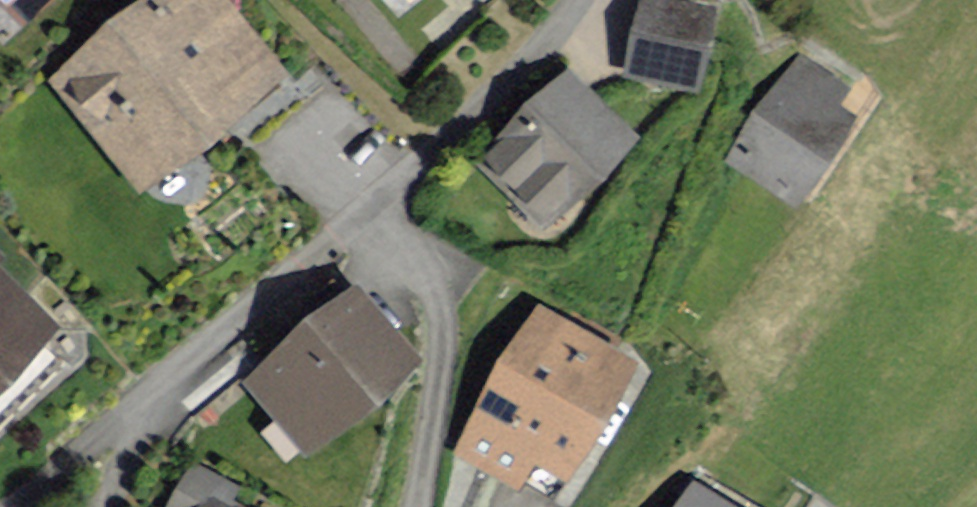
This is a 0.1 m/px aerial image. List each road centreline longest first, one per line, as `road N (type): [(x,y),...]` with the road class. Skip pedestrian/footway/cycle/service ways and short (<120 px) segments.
road 1 (residential): [(22,506),(492,97),(544,46),(573,0)]

